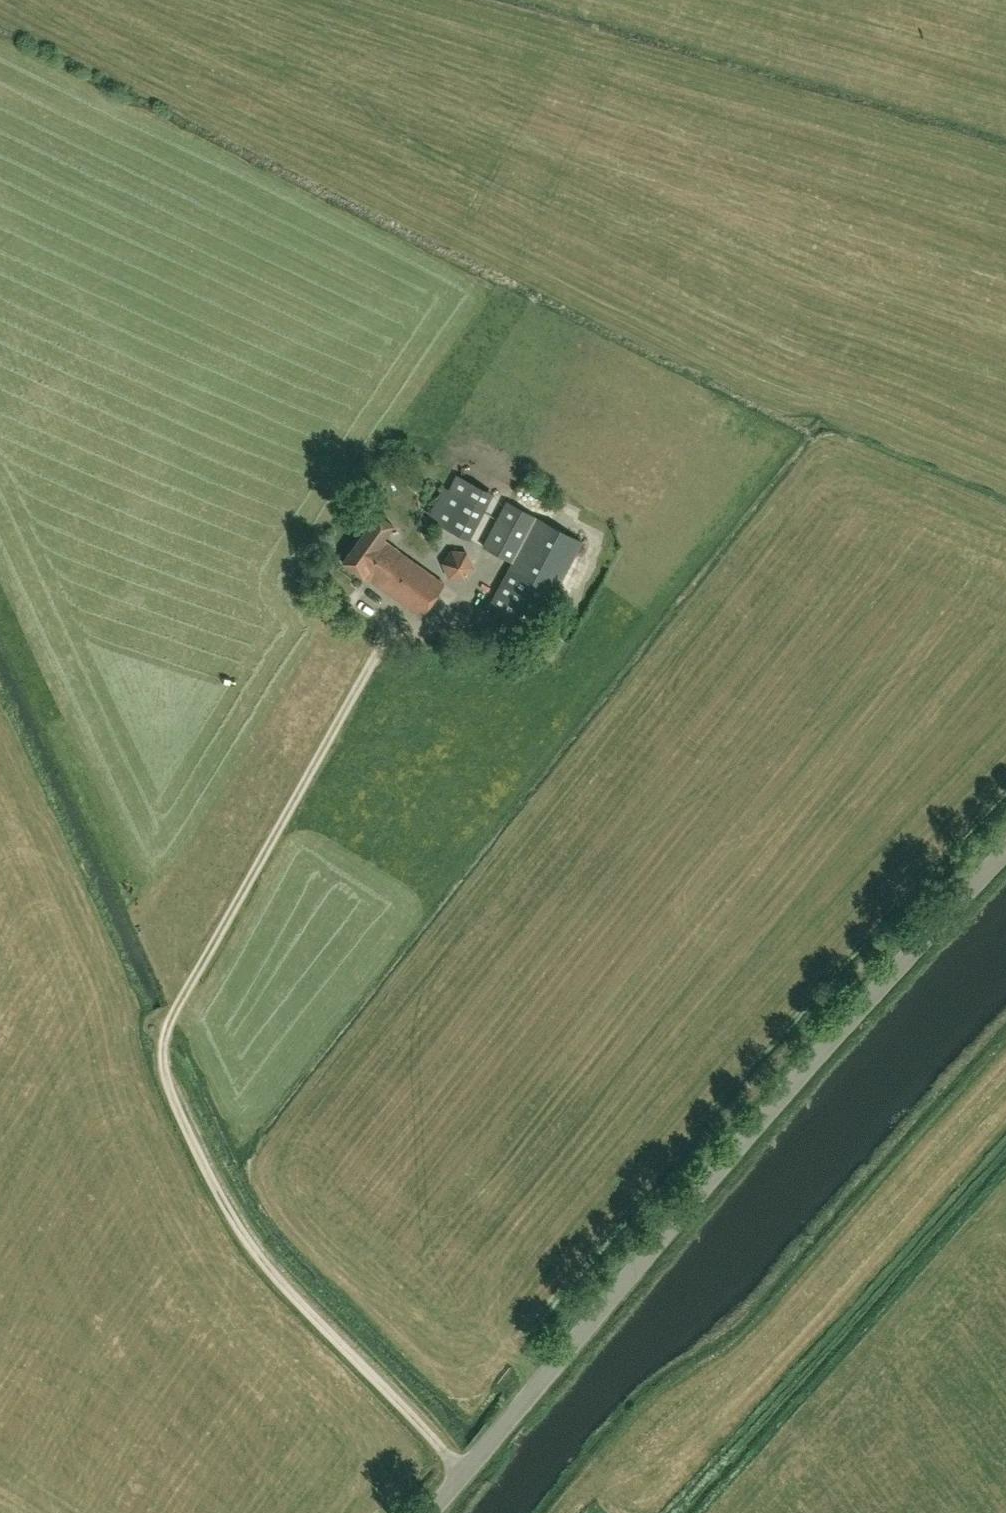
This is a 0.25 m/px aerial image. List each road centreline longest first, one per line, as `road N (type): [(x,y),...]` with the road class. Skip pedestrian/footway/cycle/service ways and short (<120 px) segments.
road 1 (unclassified): [(431,1512),(849,1025),(1005,861)]

